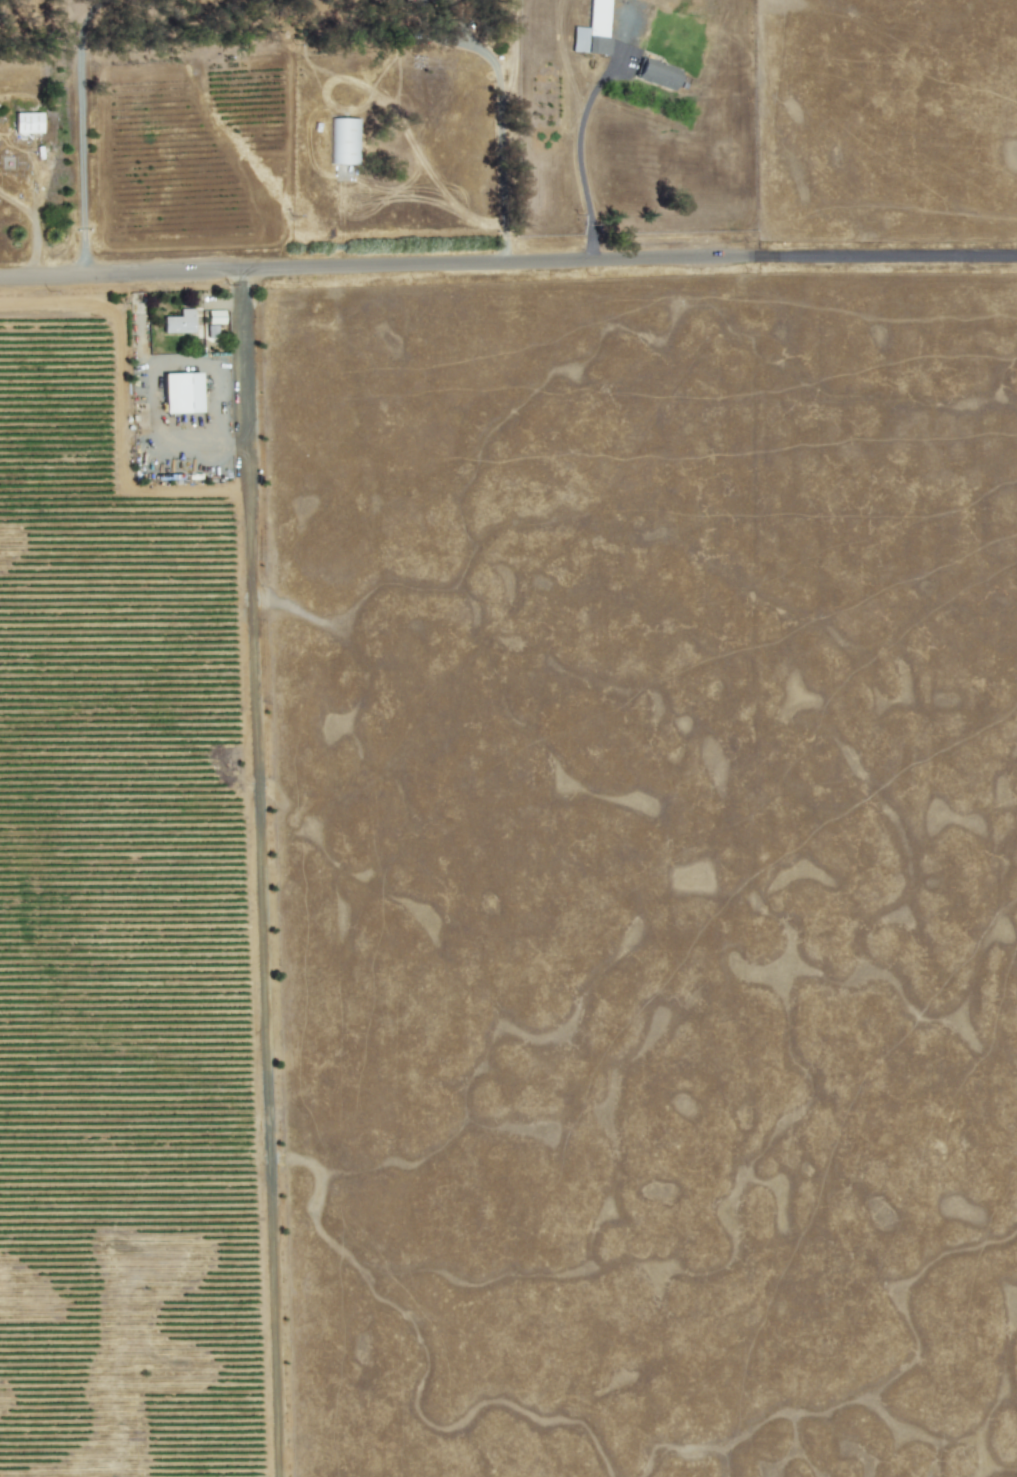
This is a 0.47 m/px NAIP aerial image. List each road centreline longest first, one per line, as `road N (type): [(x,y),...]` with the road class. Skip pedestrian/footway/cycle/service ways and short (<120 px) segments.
road 1 (residential): [(0,278),(1016,258)]

